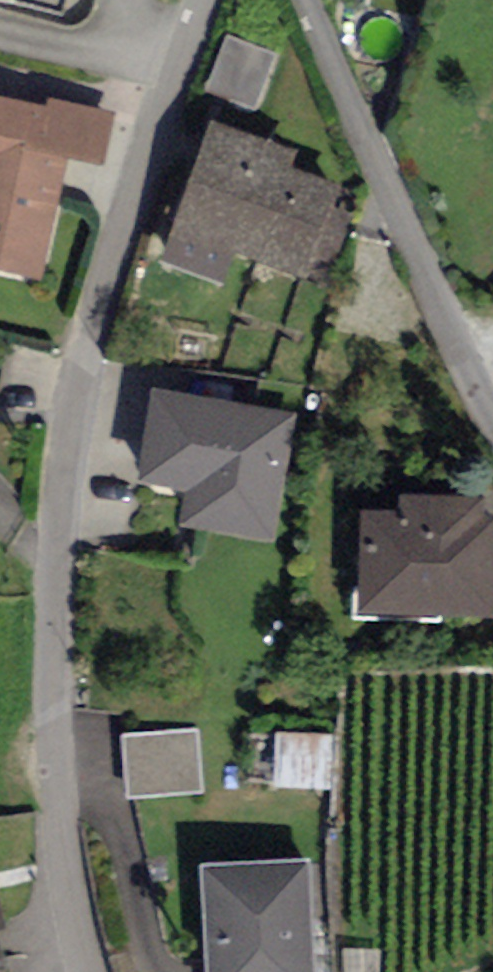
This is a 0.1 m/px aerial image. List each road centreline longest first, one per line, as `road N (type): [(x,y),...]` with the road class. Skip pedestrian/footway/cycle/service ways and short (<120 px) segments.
road 1 (residential): [(202,0),(99,252),(49,490),(42,658),(56,835),(82,971)]
road 2 (residential): [(306,0),(492,407)]

